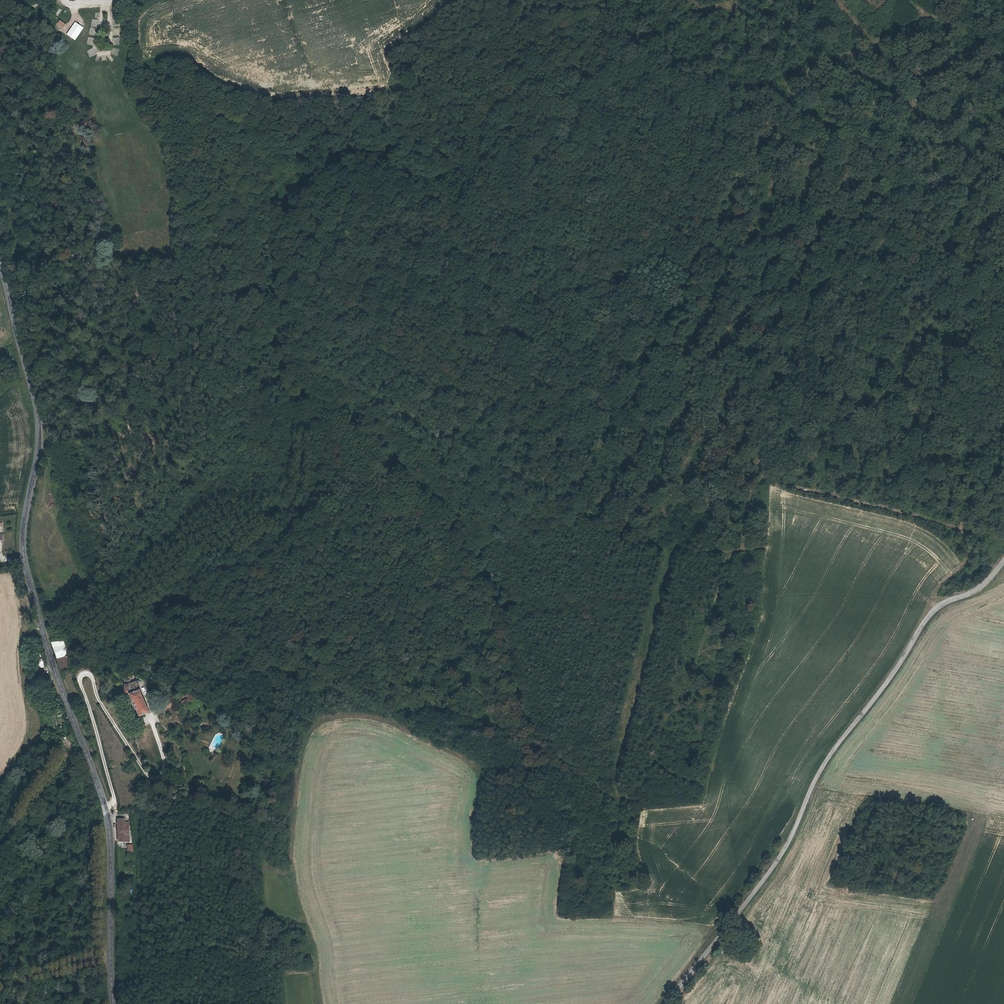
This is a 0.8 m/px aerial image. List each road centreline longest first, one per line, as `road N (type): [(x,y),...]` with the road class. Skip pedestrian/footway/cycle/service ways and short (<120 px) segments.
road 1 (tertiary): [(0,266),(40,421),(25,569),(109,822),(115,1003)]
road 2 (unclassified): [(1003,563),(980,590),(928,618),(819,770),(784,853),(662,1003)]

